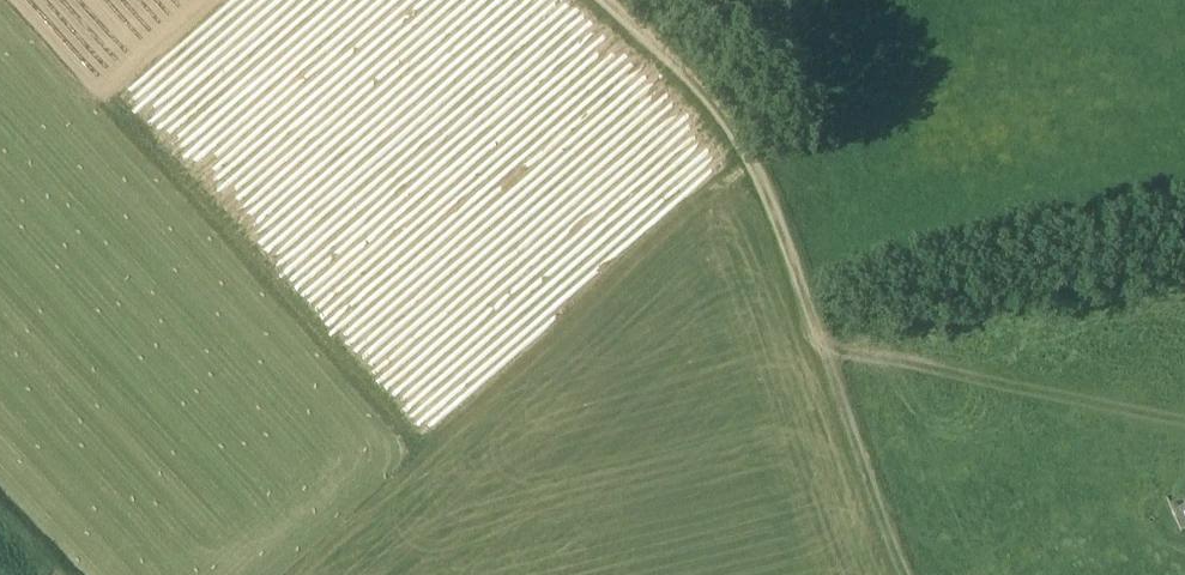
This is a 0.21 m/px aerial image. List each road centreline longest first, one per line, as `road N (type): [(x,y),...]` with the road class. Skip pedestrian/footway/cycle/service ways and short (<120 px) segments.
road 1 (track): [(908,574),(770,215),(709,106),(601,0)]

